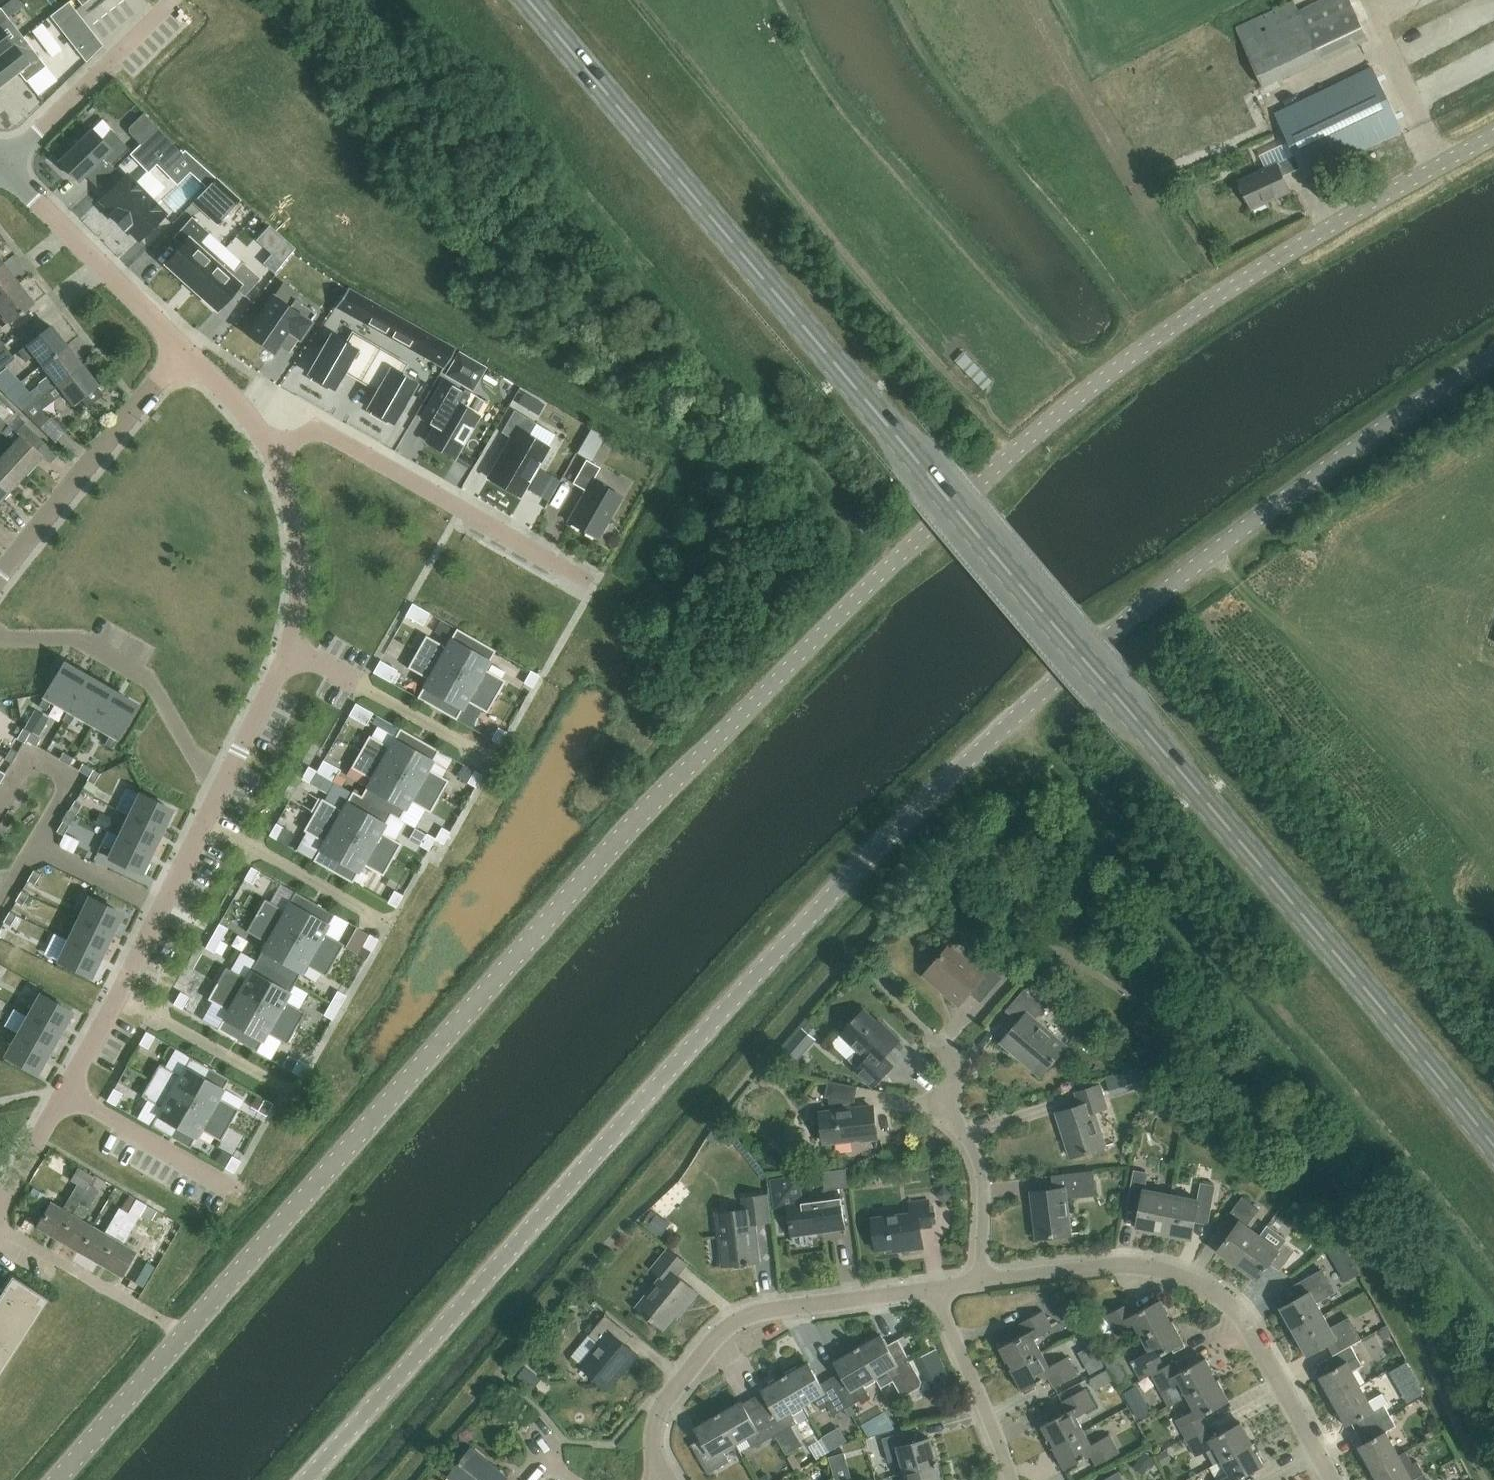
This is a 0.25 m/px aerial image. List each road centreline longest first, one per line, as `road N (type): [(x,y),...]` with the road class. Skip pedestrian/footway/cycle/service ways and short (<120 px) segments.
road 1 (tertiary): [(1493,129),(1153,345),(1019,446),(878,573),(675,780),(60,1479)]
road 2 (tertiary): [(307,1479),(742,992),(957,770),(1189,570),(1493,355)]
road 3 (primary): [(1493,1153),(530,0)]
road 4 (track): [(1019,446),(639,0)]
road 5 (residential): [(980,1286),(1143,1267),(1198,1281),(1239,1314),(1333,1479)]
road 6 (residential): [(655,1479),(651,1428),(659,1410),(738,1324),(935,1293)]
road 7 (residential): [(596,584),(322,429),(274,449)]
road 8 (residential): [(66,1089),(225,779)]
road 9 (residential): [(0,638),(78,637),(148,679),(198,762),(225,779)]
road 10 (residential): [(0,571),(184,355)]
road 11 (residential): [(184,355),(0,159)]
road 12 (residential): [(980,1286),(980,1182),(947,1110),(952,1073),(941,1044)]
road 13 (residential): [(0,157),(176,0)]
road 14 (residential): [(287,652),(301,559),(274,449)]
road 15 (residential): [(1013,1479),(935,1293)]
road 16 (residential): [(66,1089),(239,1192)]
road 17 (residential): [(122,1298),(0,1225)]
road 18 (residential): [(225,779),(287,652)]
road 19 (residential): [(0,1213),(66,1089)]
road 20 (residential): [(274,449),(184,355)]

